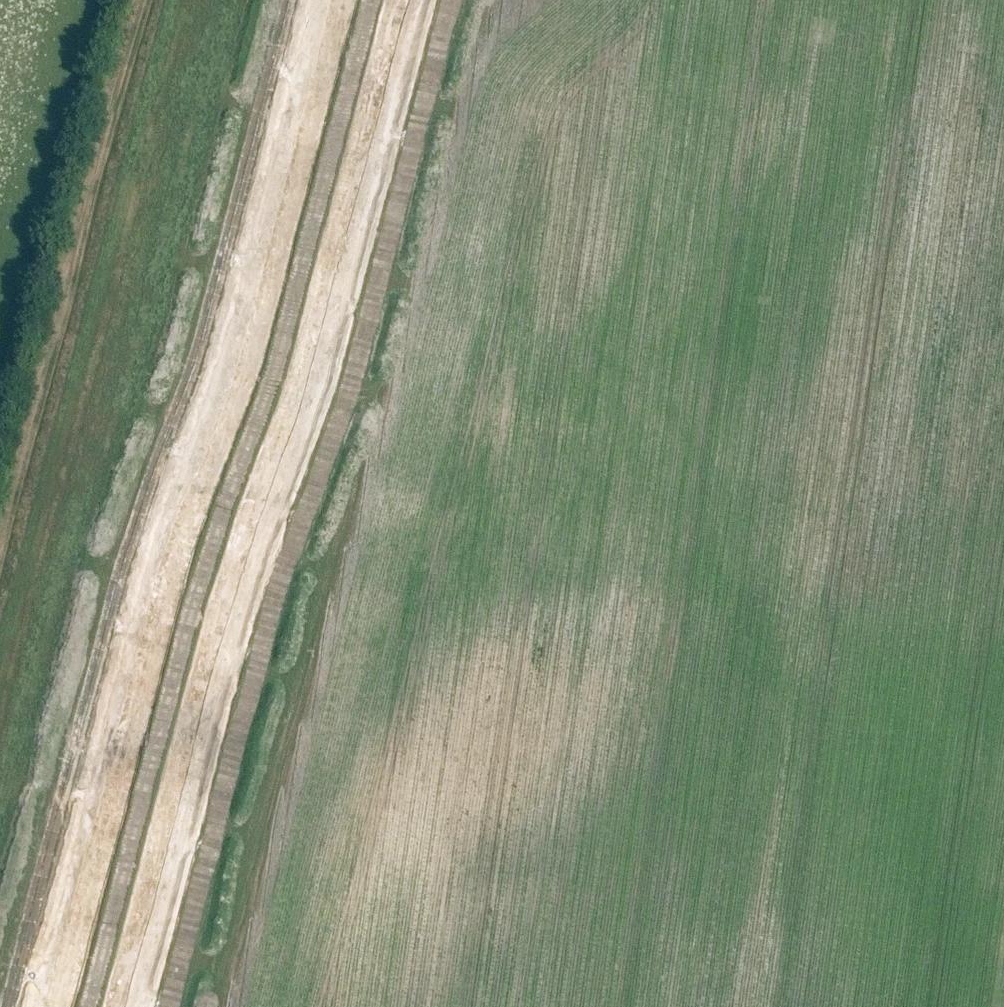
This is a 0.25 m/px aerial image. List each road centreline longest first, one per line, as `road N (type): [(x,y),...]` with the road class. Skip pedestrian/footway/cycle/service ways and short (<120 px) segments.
road 1 (track): [(137,0),(0,538)]

